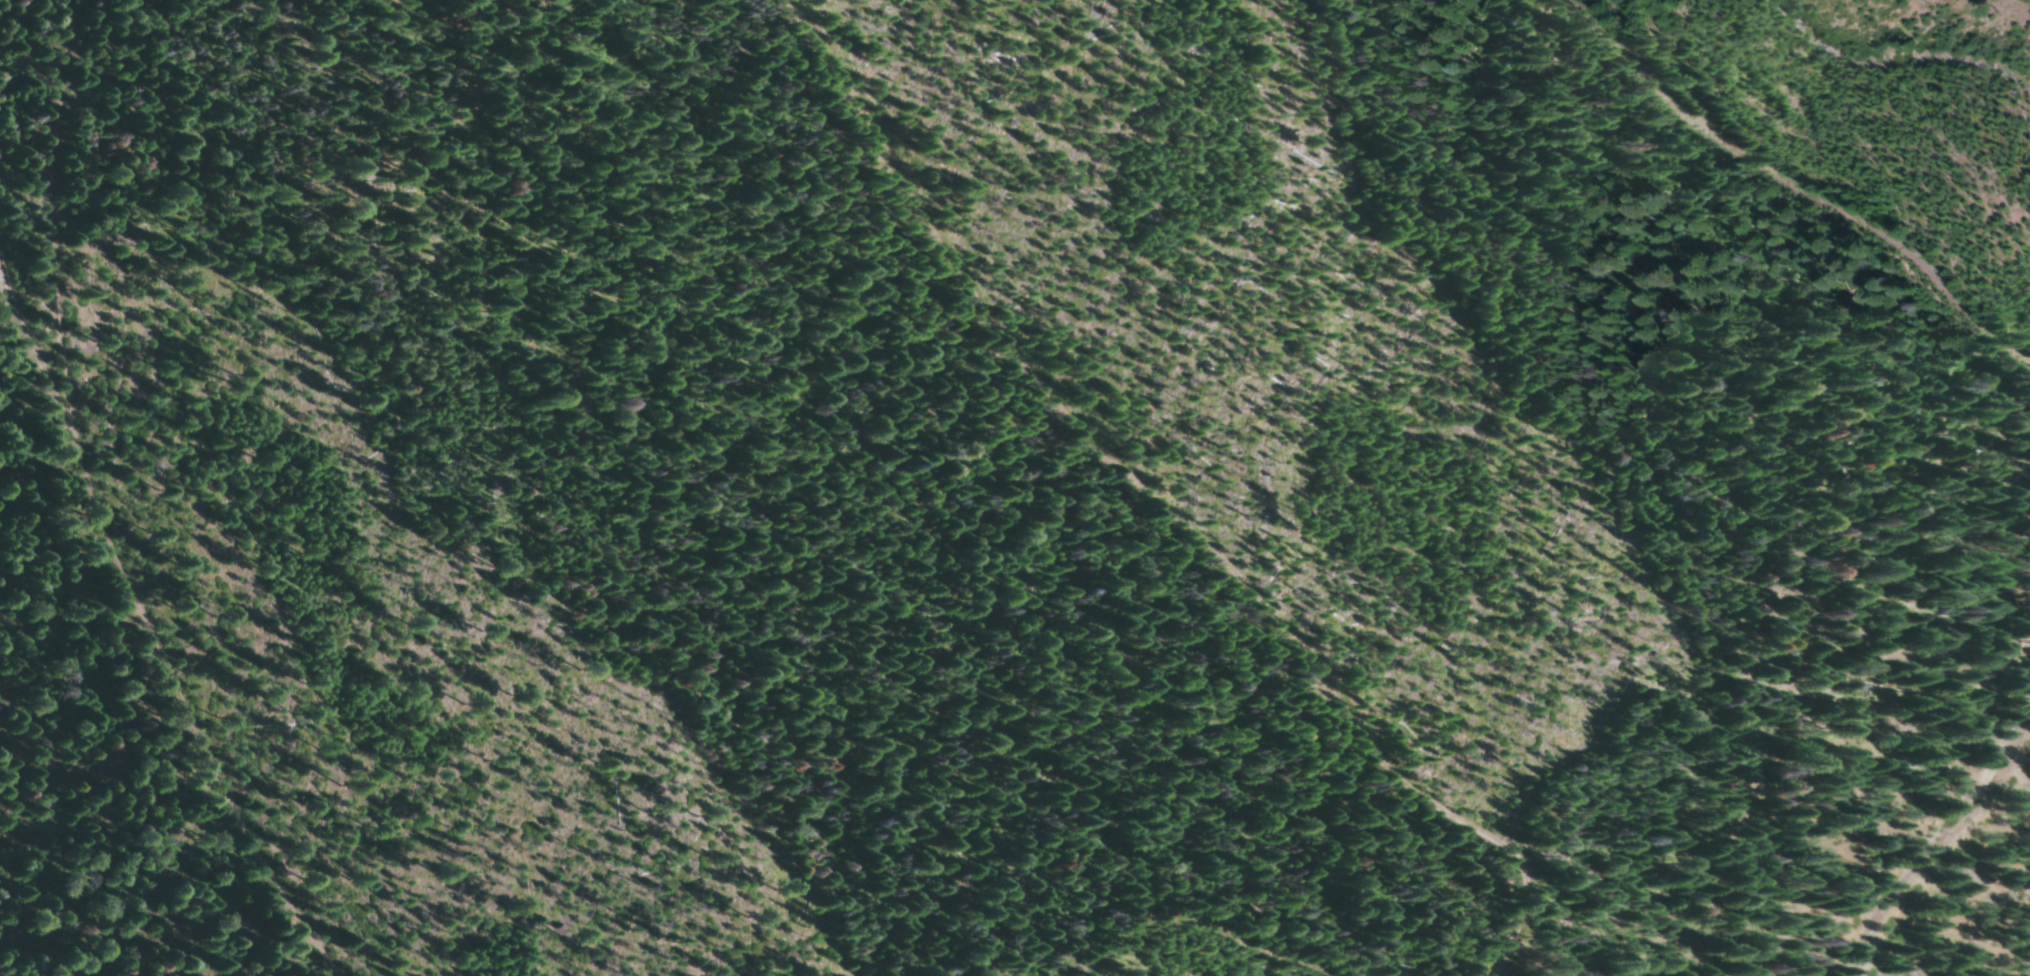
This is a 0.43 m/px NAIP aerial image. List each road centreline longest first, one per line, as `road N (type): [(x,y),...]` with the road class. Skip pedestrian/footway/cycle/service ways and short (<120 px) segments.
road 1 (track): [(835,0),(1015,302),(1119,529),(1175,630),(1251,698),(1303,728),(1390,759),(1434,763),(1465,793),(1466,896),(1423,975)]
road 2 (track): [(1790,975),(1936,785),(1971,695),(1995,563),(1960,432),(1894,342),(1608,103),(1573,31),(1576,0)]
road 3 (track): [(261,975),(0,371)]

